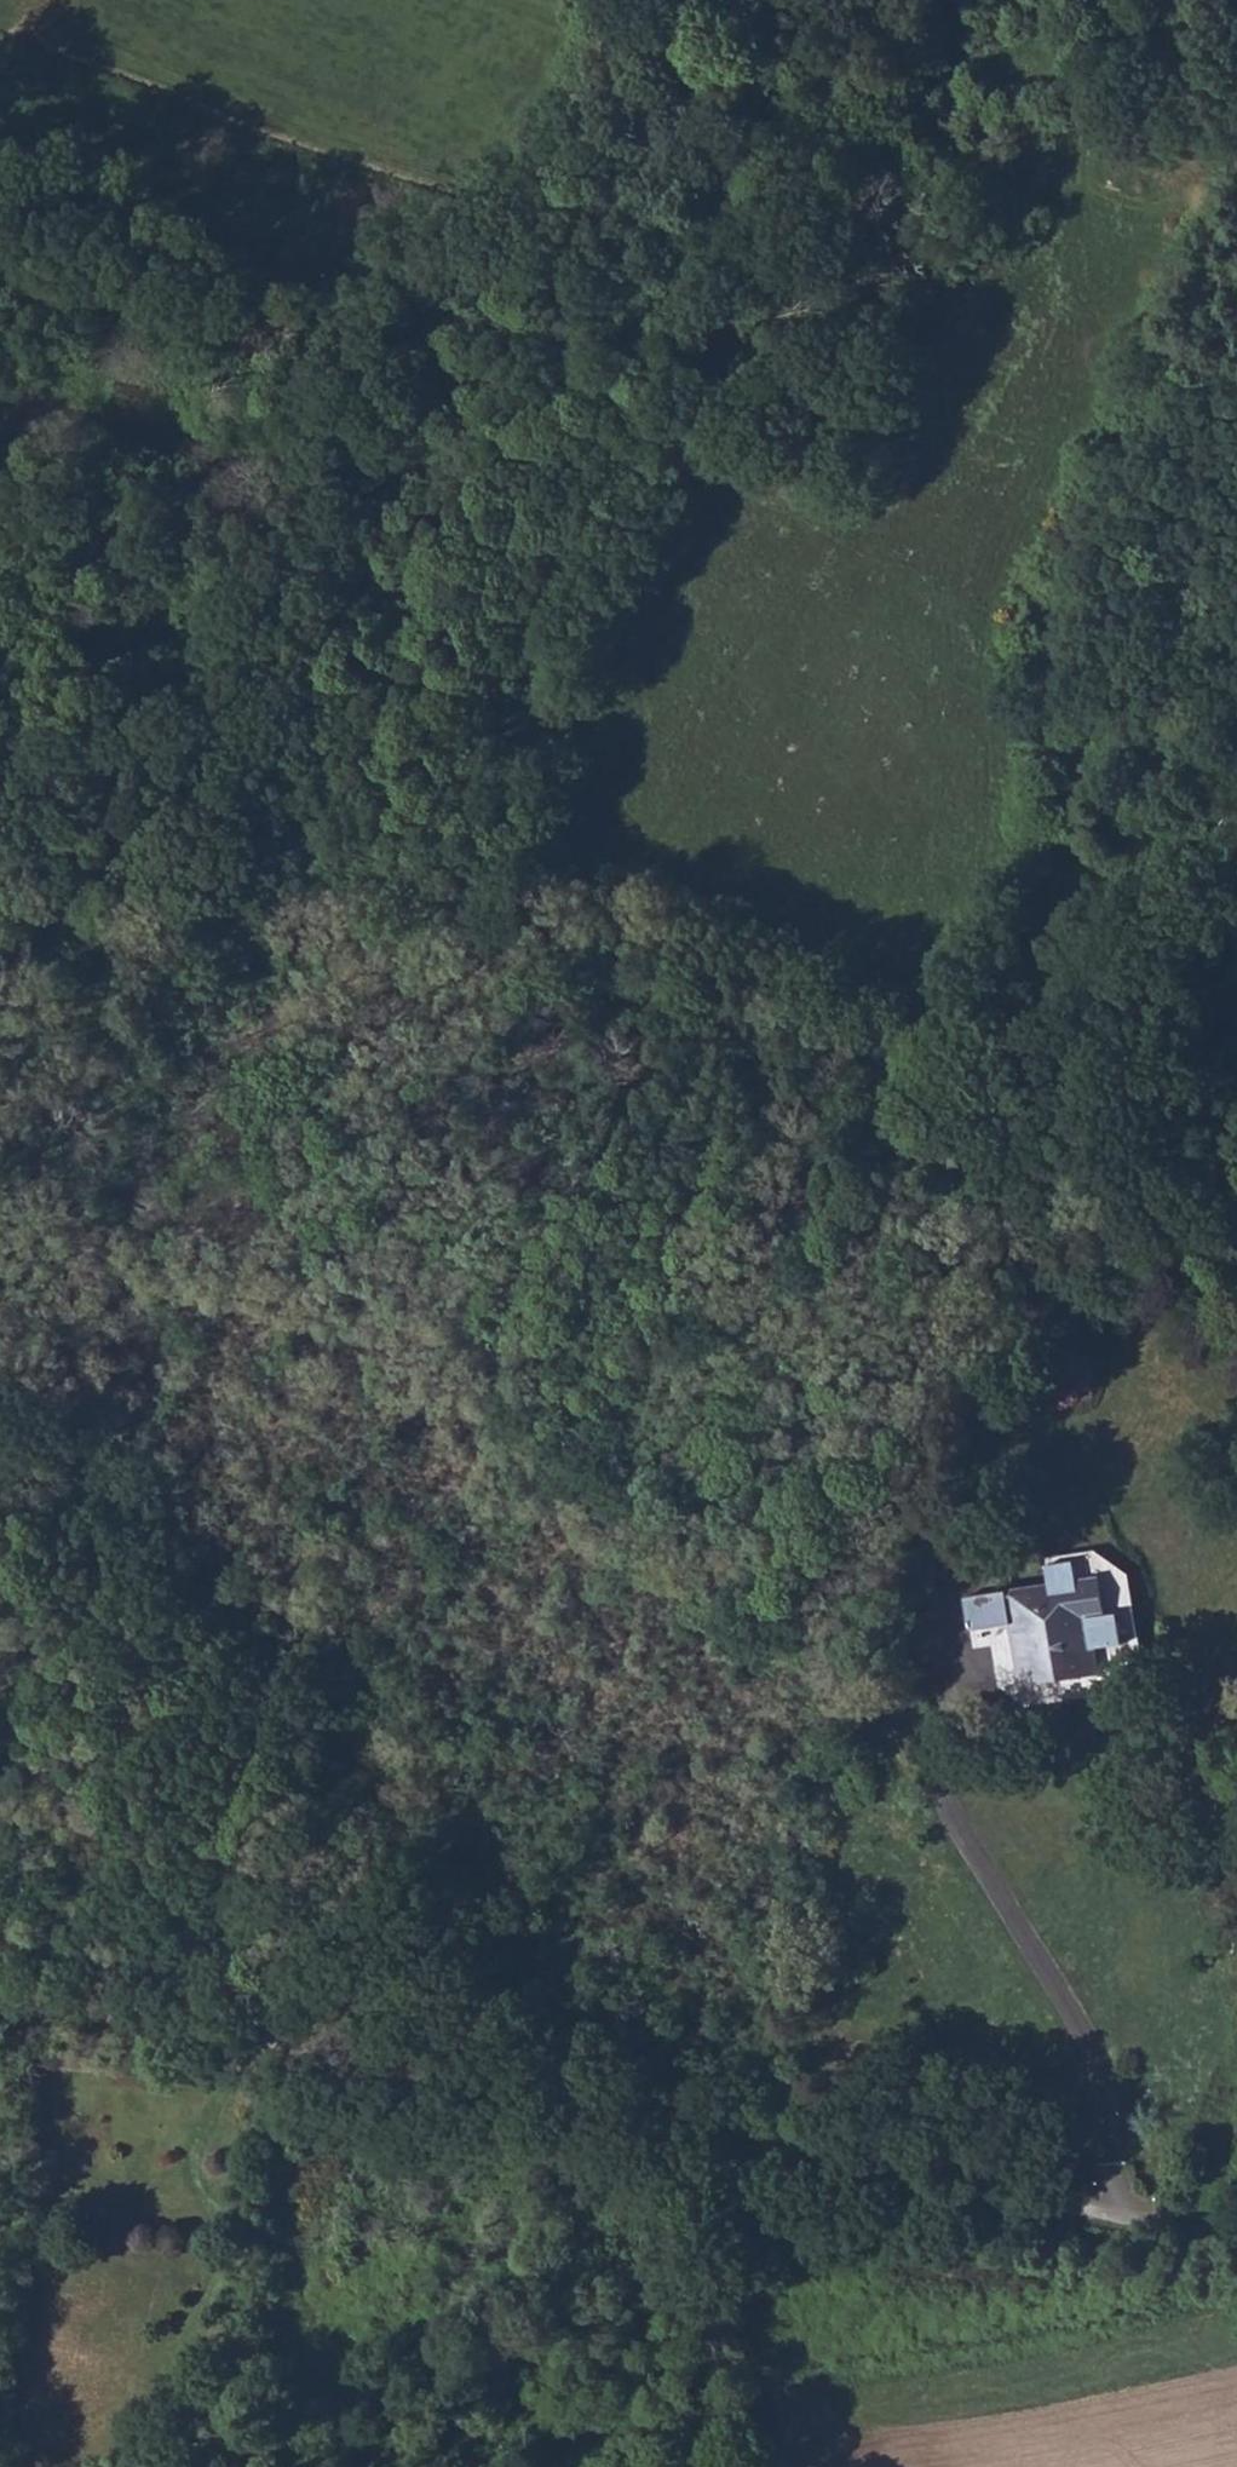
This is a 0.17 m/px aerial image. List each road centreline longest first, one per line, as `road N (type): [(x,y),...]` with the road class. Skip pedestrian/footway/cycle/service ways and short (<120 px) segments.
road 1 (track): [(0,2013),(177,2034),(1129,2226)]
road 2 (track): [(0,1801),(92,1442)]

